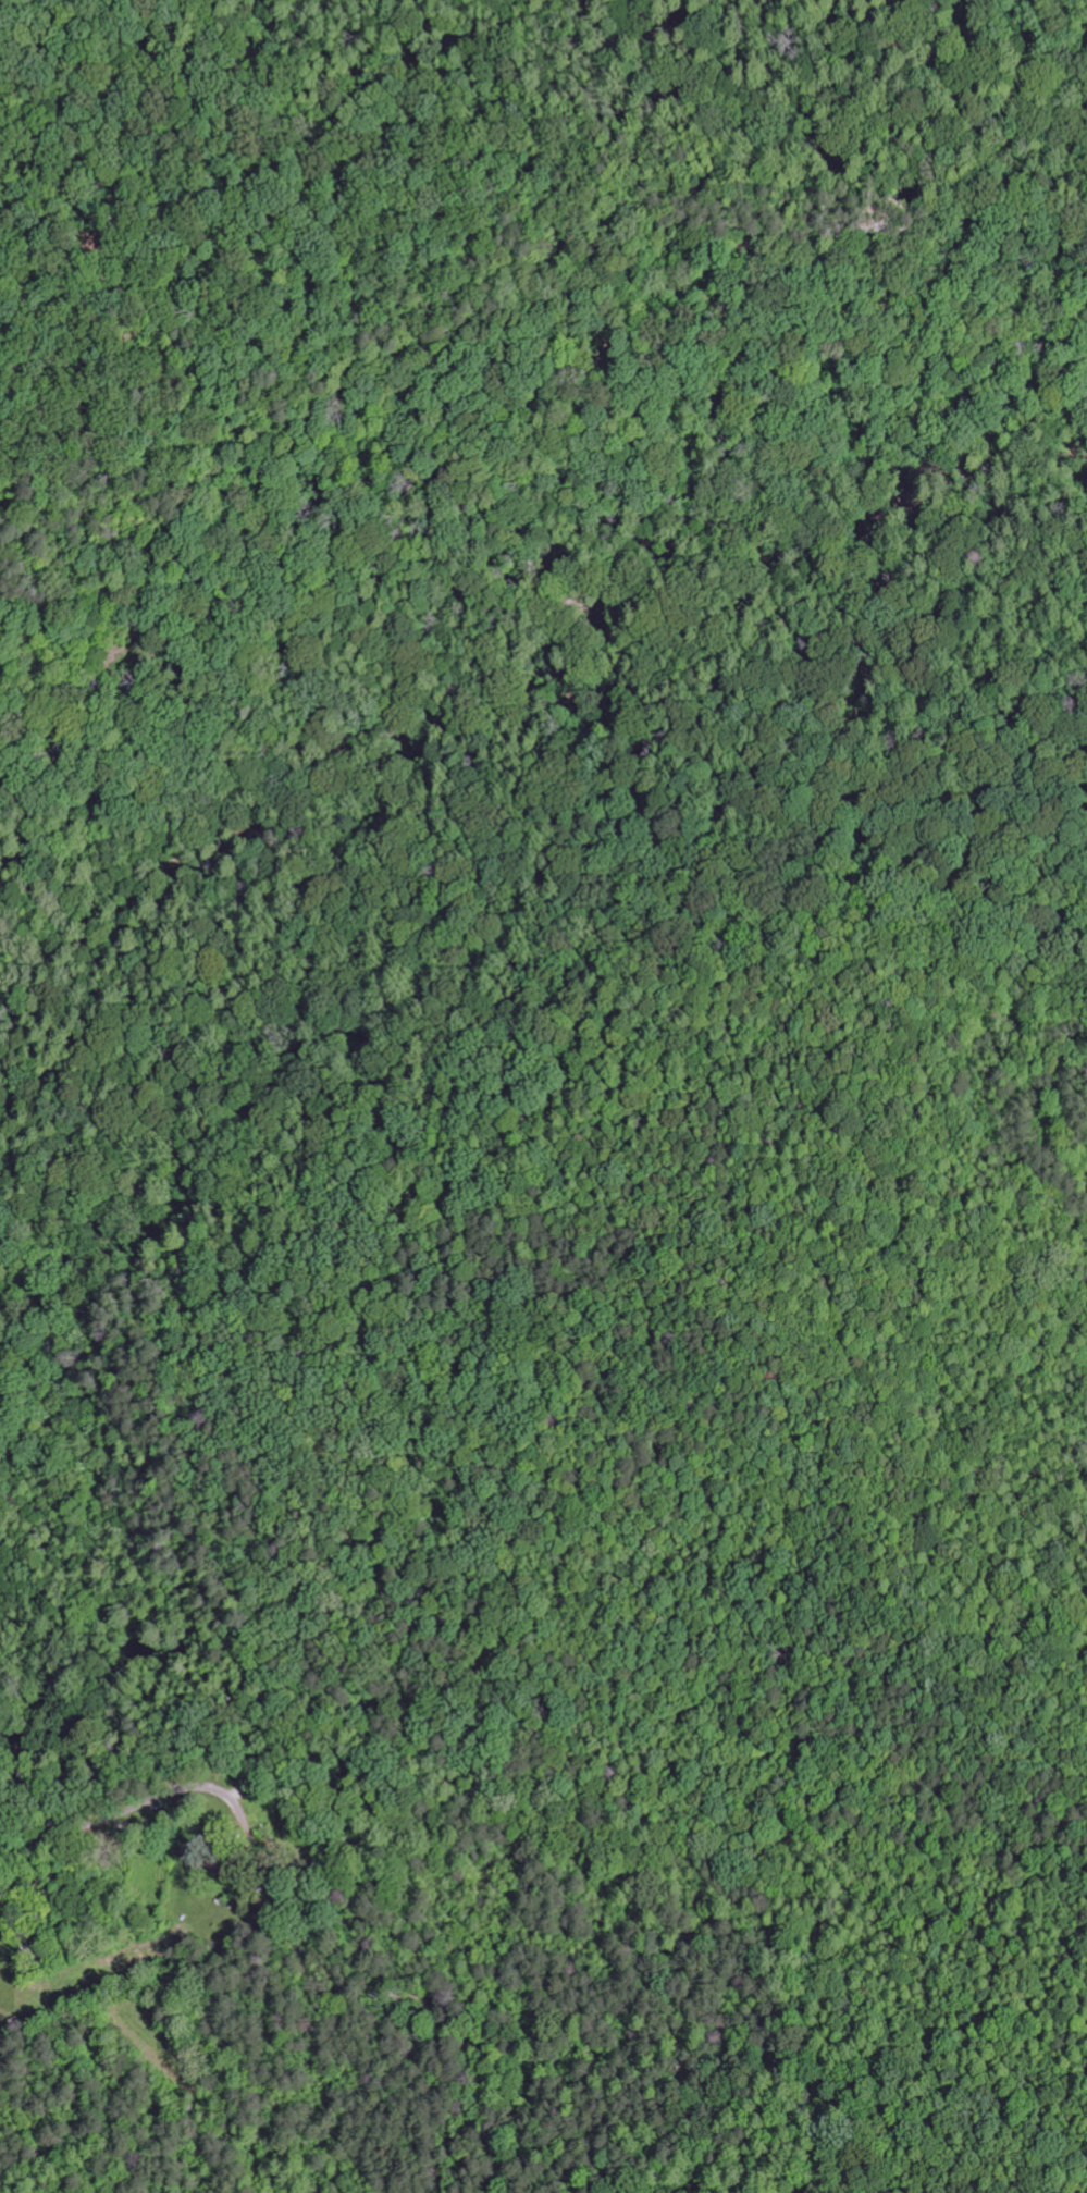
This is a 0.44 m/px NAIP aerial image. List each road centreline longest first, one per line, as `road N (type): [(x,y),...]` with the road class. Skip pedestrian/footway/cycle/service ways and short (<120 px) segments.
road 1 (residential): [(0,1850),(178,1789),(228,1799)]

